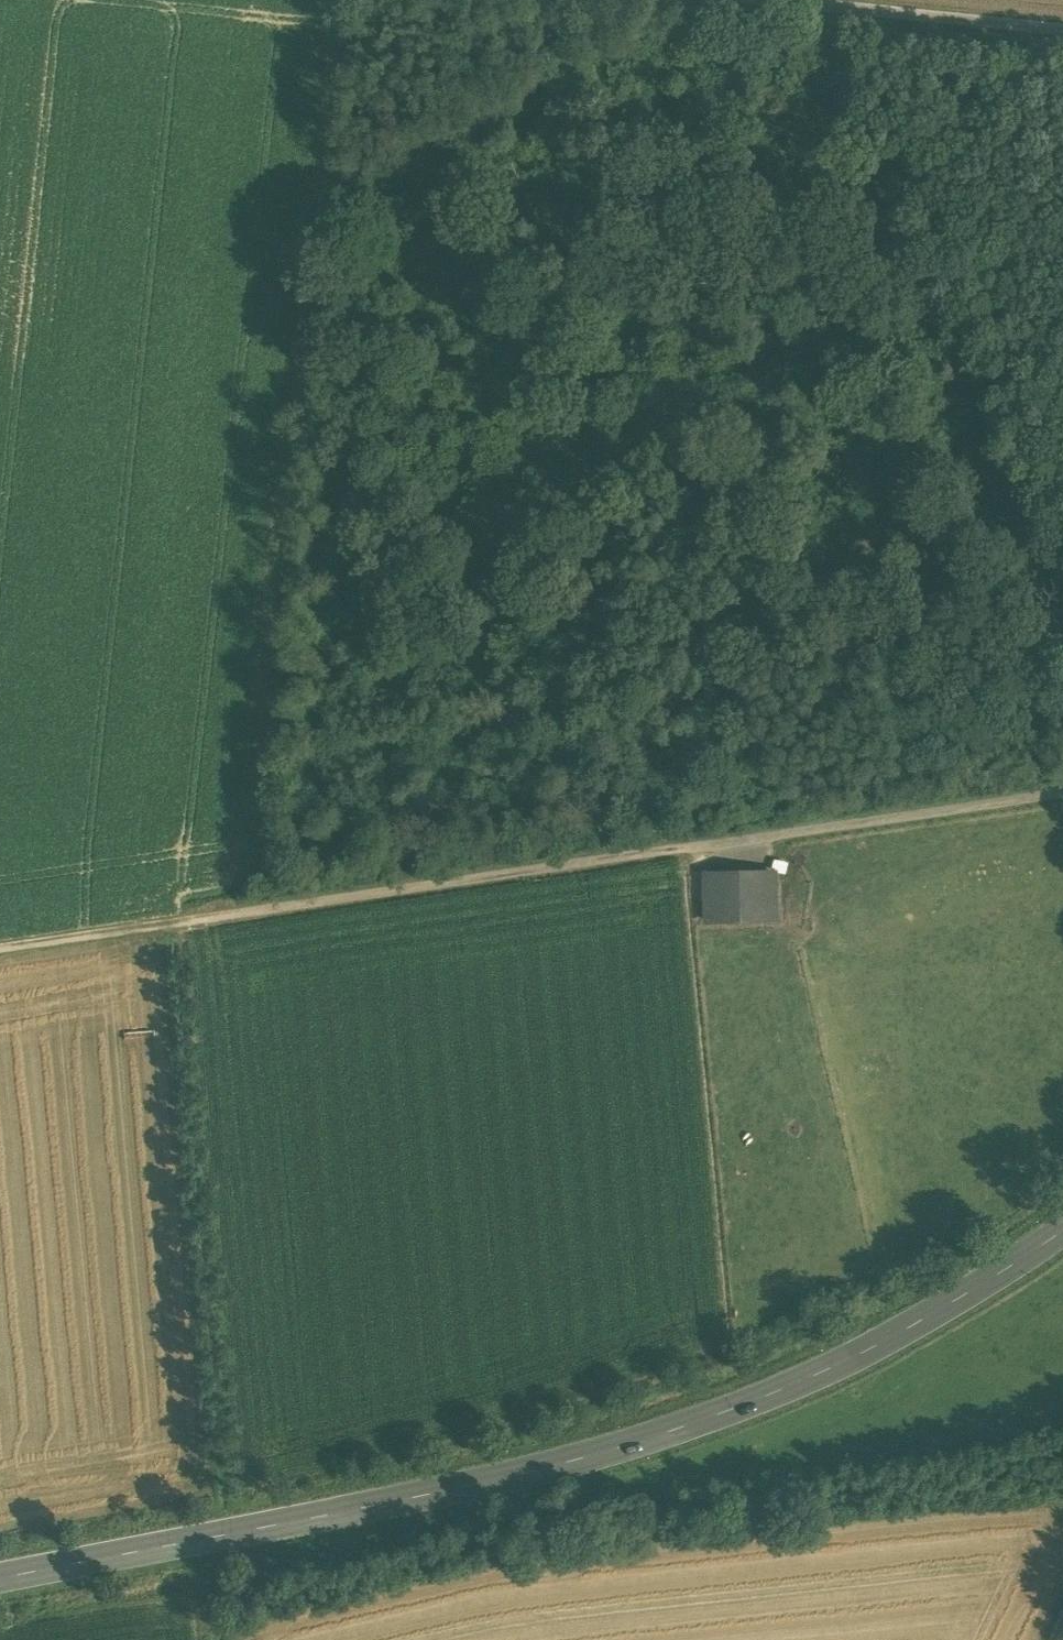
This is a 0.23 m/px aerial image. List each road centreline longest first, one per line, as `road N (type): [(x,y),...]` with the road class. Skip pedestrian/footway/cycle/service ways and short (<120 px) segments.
road 1 (tertiary): [(0,1581),(493,1485),(621,1450),(816,1379),(937,1318),(1062,1235)]
road 2 (track): [(0,961),(1062,794)]
road 3 (track): [(690,0),(1062,39)]

